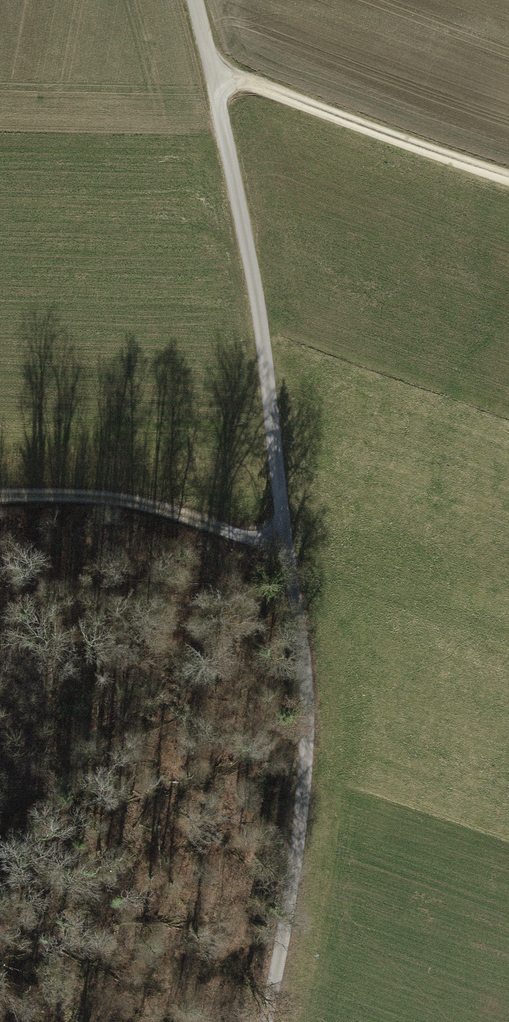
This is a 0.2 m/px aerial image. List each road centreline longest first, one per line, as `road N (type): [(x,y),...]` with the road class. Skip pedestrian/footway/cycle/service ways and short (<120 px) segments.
road 1 (track): [(286,553),(263,343),(195,0)]
road 2 (track): [(261,1021),(300,830),(305,677),(286,553)]
road 3 (track): [(508,176),(245,82),(215,79)]
road 4 (track): [(286,553),(164,511),(0,497)]

